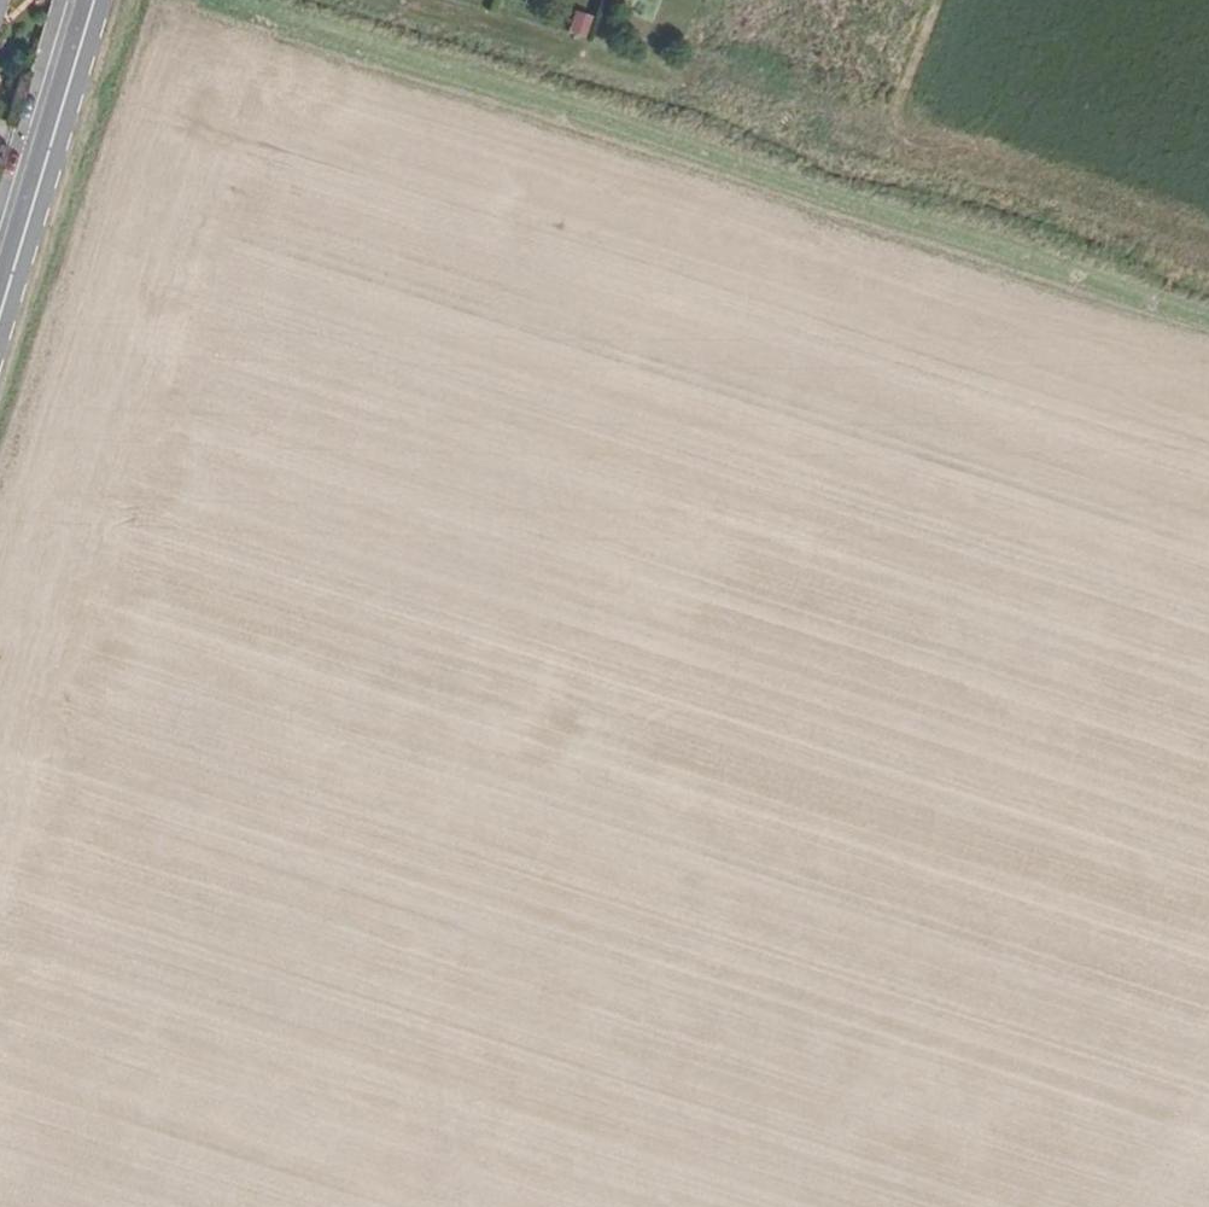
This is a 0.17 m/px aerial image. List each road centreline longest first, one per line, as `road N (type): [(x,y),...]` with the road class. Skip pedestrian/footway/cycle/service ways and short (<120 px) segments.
road 1 (secondary): [(94,0),(0,313)]

